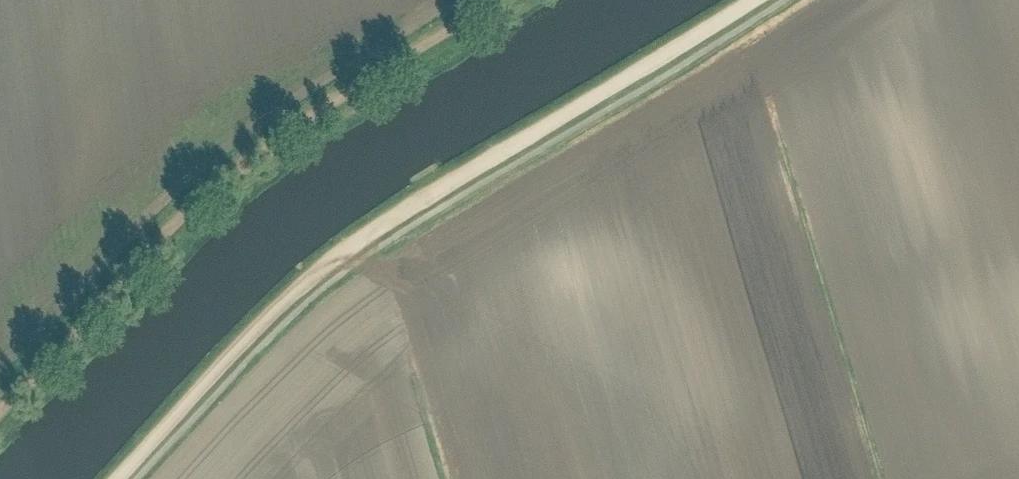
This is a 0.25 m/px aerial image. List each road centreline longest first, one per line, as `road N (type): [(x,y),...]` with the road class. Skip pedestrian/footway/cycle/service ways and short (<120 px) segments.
road 1 (track): [(120,478),(275,308),(365,235),(757,0)]
road 2 (track): [(487,0),(230,172),(0,406)]

